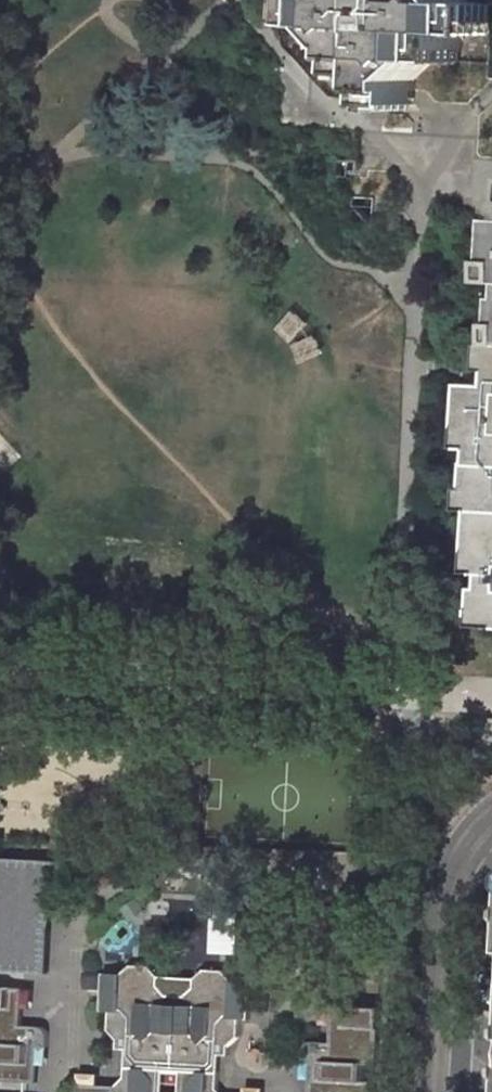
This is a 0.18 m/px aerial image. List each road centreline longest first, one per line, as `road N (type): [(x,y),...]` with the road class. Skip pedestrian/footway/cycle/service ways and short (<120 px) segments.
road 1 (residential): [(463,1091),(475,907),(491,868)]

